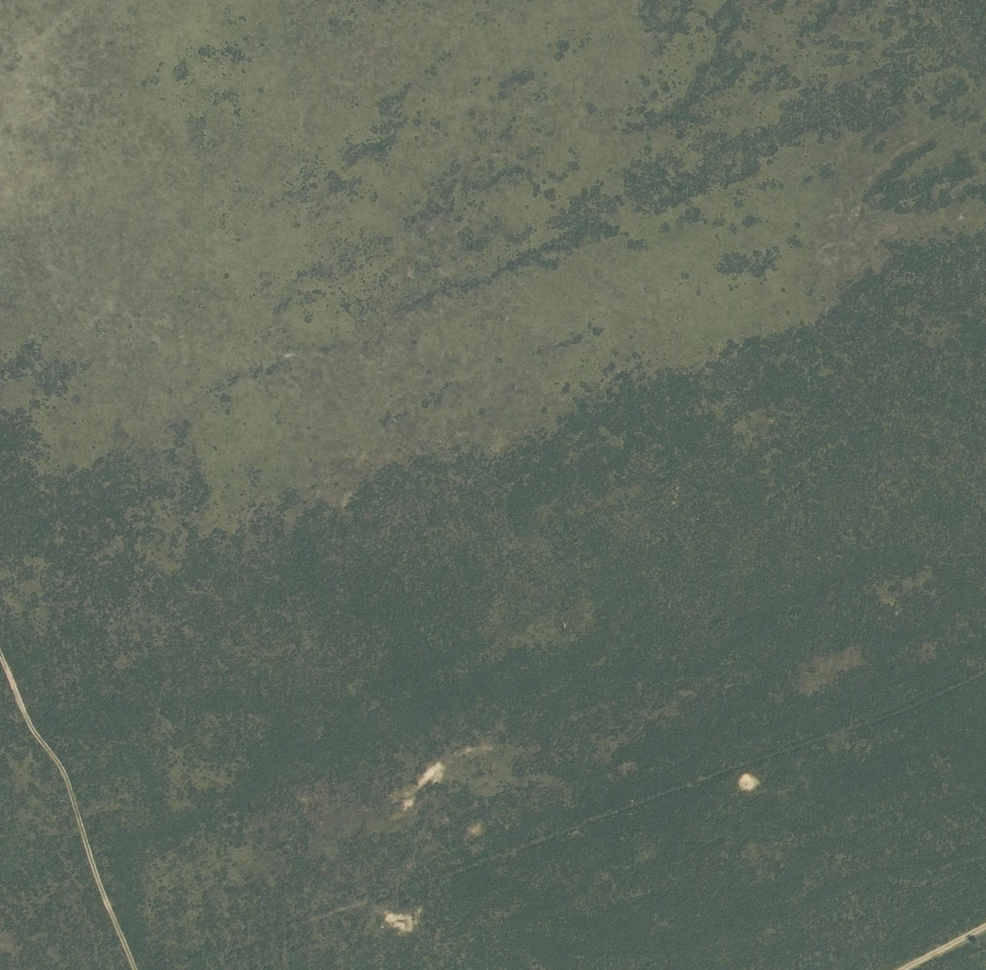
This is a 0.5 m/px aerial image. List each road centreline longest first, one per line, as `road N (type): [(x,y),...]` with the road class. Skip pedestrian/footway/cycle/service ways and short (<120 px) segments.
road 1 (track): [(0,652),(28,724),(63,770),(133,969)]

